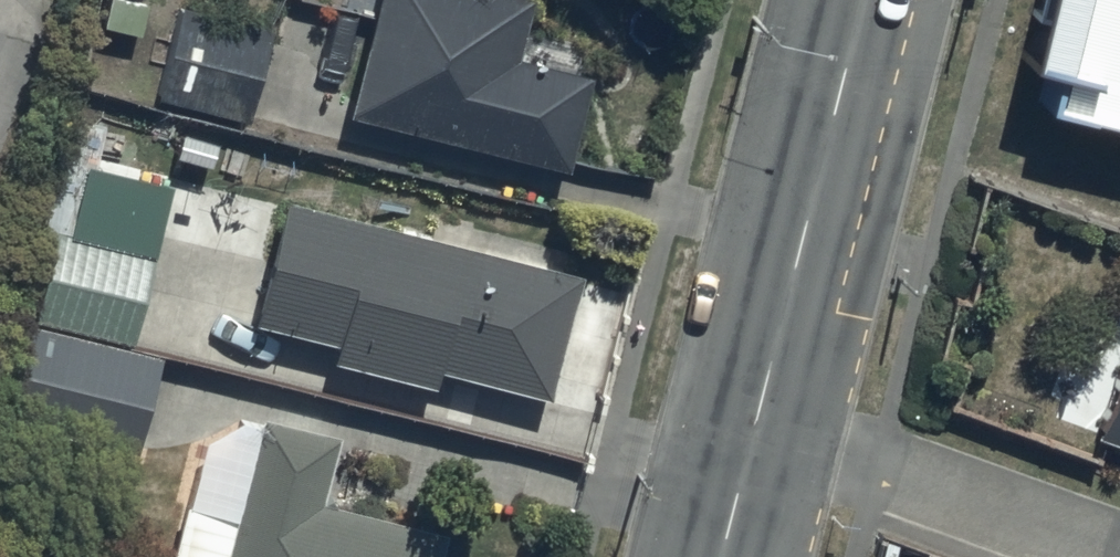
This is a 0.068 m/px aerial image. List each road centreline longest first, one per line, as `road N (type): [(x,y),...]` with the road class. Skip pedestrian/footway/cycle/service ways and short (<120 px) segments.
road 1 (tertiary): [(864,0),(759,399)]
road 2 (residential): [(1119,540),(759,399)]
road 3 (tertiary): [(759,399),(720,556)]

